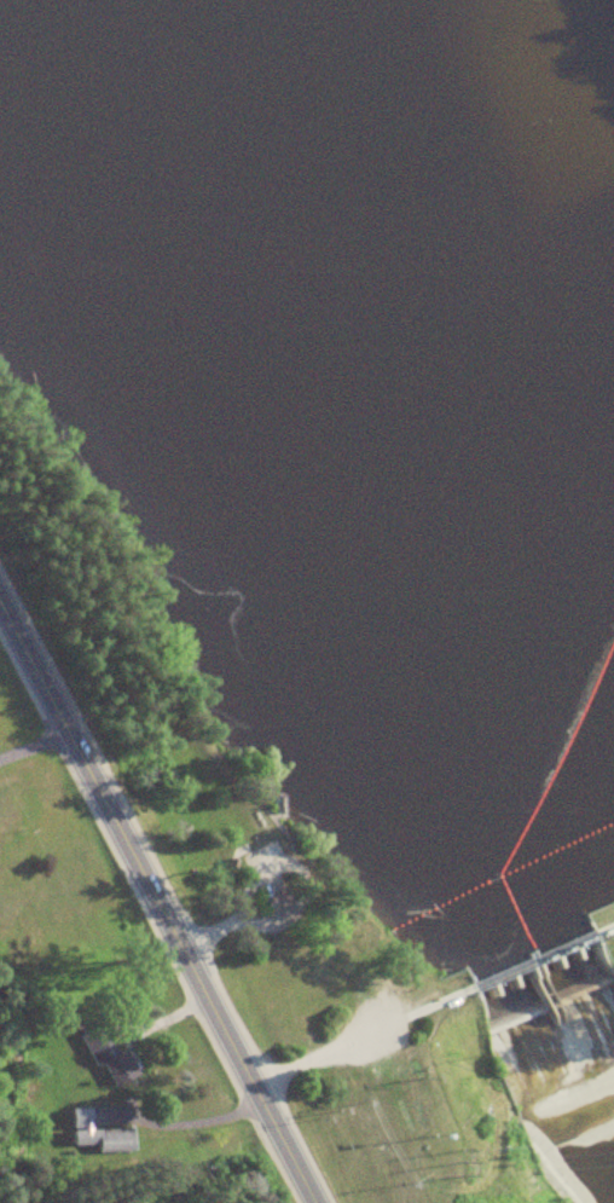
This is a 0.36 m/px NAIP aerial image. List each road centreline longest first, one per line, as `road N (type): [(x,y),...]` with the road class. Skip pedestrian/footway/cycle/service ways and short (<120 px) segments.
road 1 (tertiary): [(312,1202),(0,603)]

